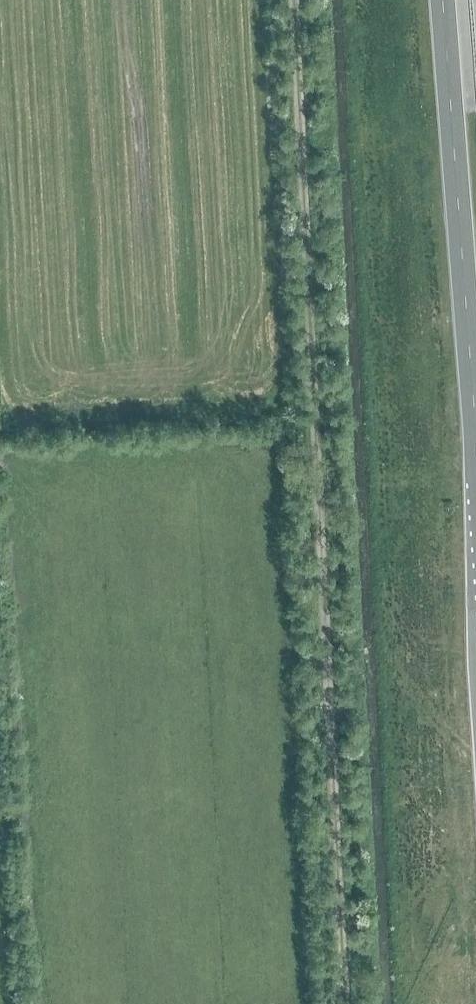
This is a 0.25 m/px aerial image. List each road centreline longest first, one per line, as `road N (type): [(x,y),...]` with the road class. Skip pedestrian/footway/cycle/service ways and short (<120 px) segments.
road 1 (track): [(345,1003),(292,0)]
road 2 (trunk): [(443,0),(475,434)]

